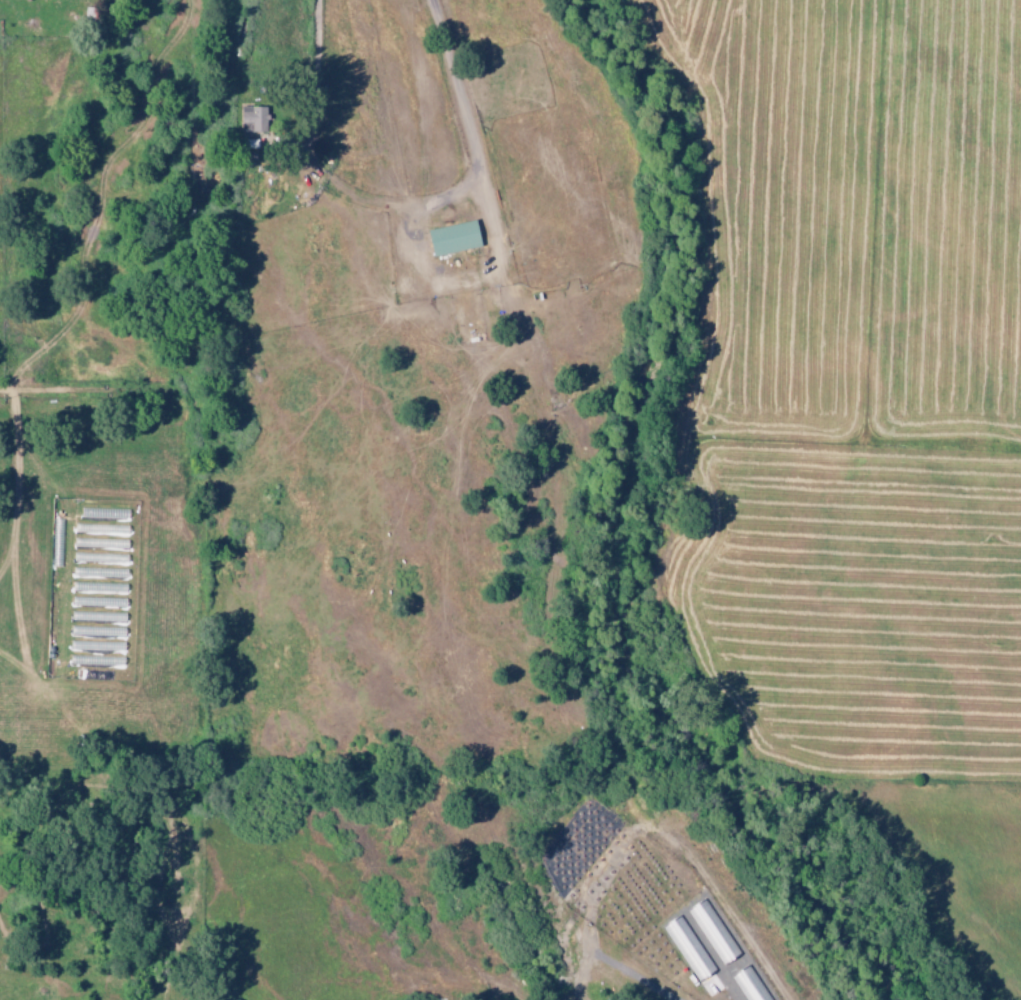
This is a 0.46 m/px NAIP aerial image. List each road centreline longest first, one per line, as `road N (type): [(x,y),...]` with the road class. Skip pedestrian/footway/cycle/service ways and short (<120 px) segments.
road 1 (residential): [(432,0),(558,460),(553,621),(560,668),(586,716),(794,999)]

